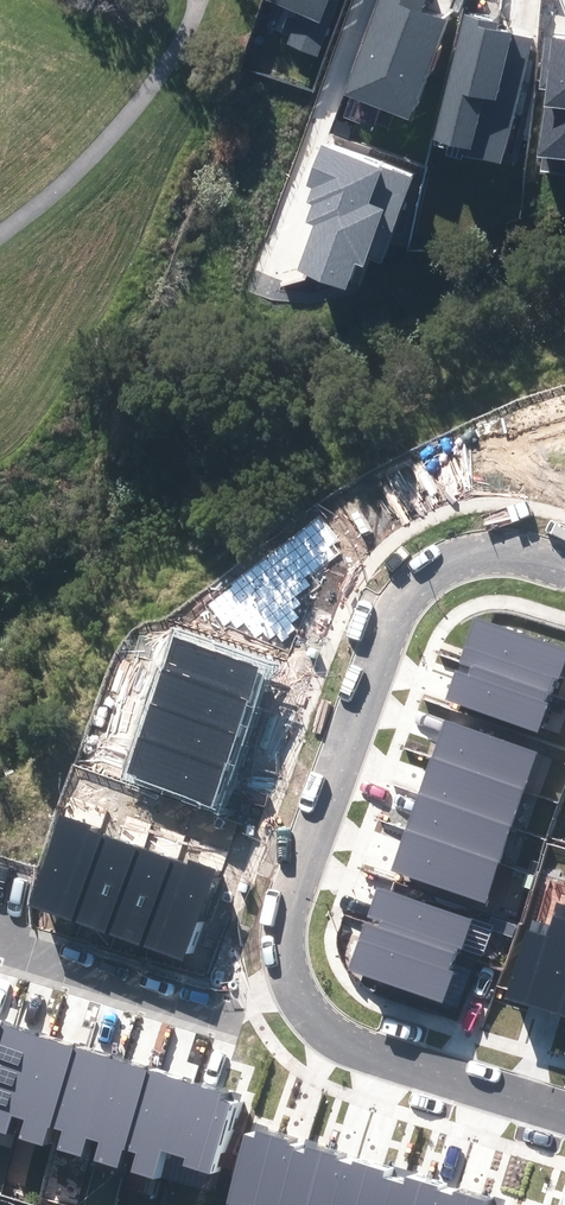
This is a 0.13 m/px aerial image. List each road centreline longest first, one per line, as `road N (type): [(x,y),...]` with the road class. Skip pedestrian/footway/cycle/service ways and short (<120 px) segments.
road 1 (residential): [(298,990),(290,941),(295,910),(401,602),(463,559),(564,567)]
road 2 (residential): [(0,939),(214,1004),(298,990)]
road 3 (residential): [(564,1112),(339,1039),(298,990)]

